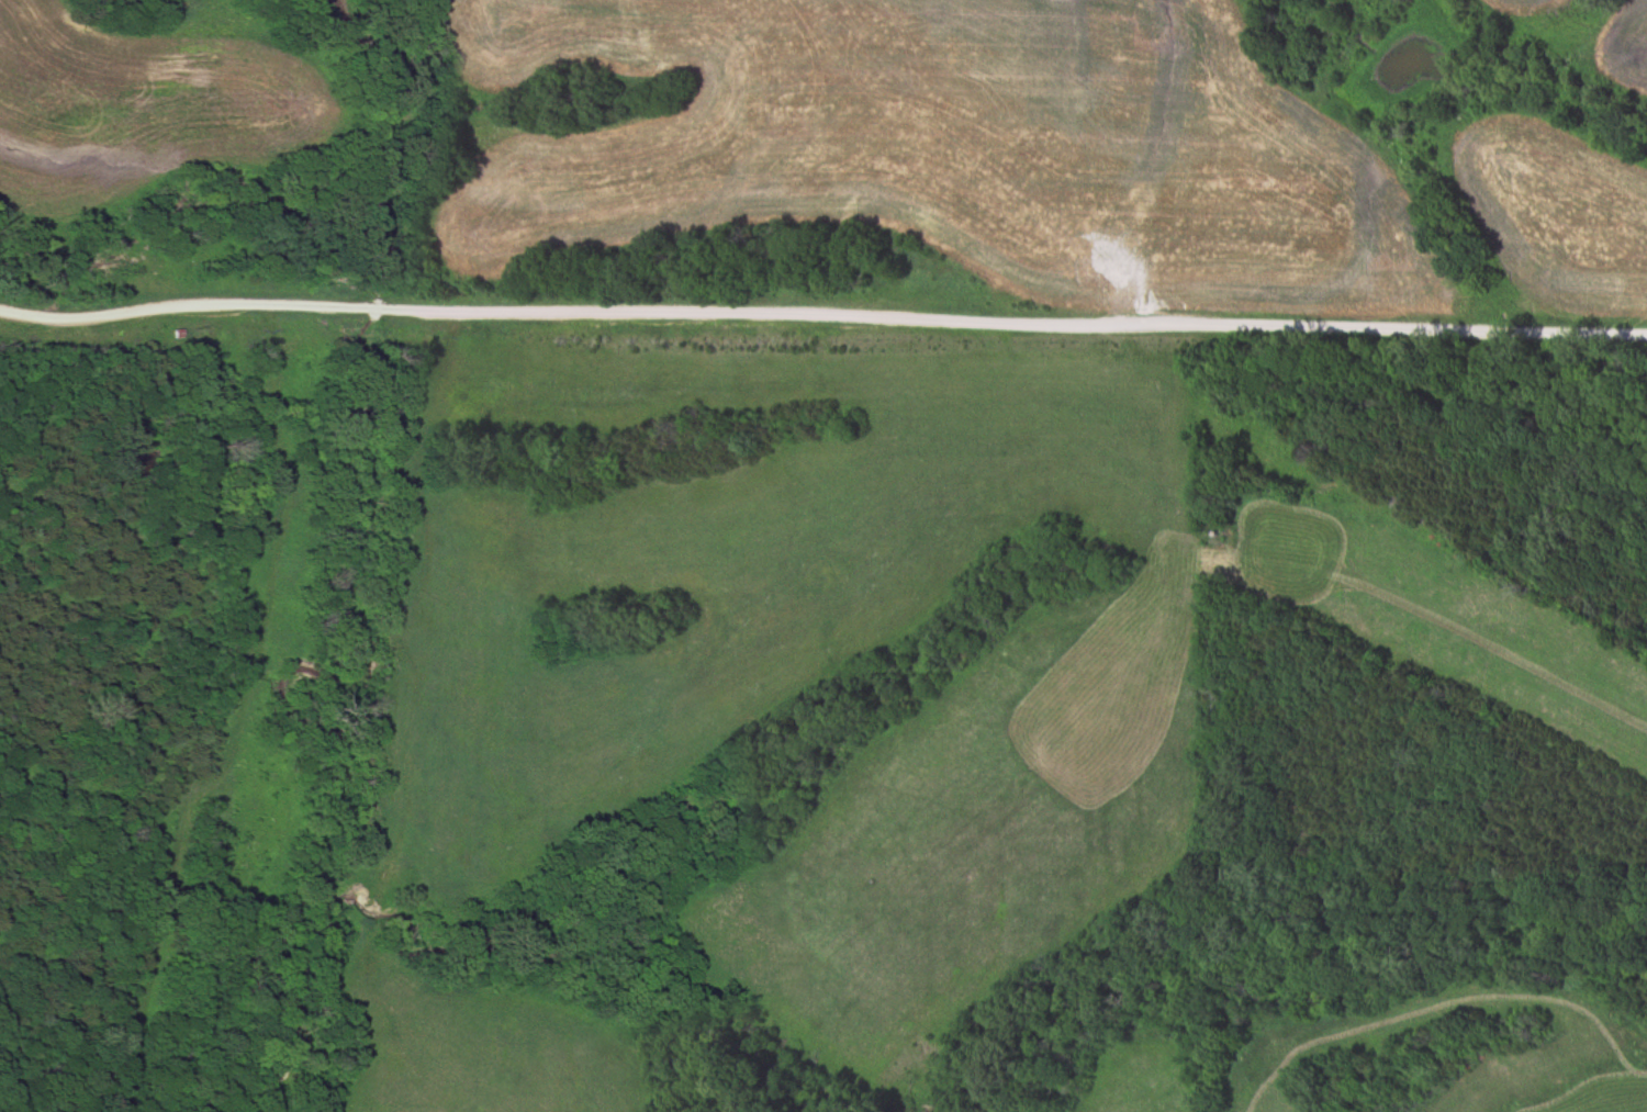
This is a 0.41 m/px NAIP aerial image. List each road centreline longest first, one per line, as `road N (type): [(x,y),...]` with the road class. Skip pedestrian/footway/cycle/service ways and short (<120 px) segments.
road 1 (residential): [(1646,334),(157,304),(43,315),(0,306)]

